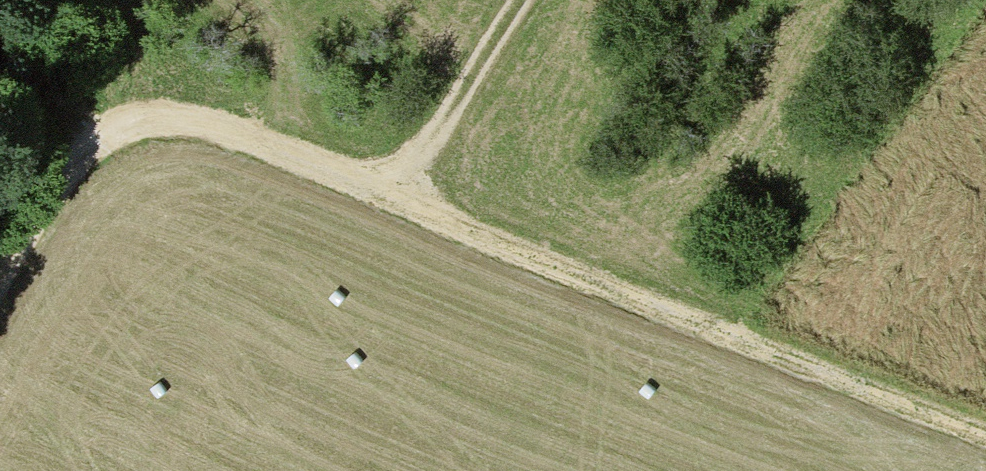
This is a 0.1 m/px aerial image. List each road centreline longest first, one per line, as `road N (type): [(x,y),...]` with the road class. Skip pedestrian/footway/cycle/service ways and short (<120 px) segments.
road 1 (track): [(378,197),(985,441)]
road 2 (track): [(0,286),(86,156),(115,135),(197,130),(231,137),(378,197)]
road 3 (track): [(378,197),(438,150),(532,0)]

